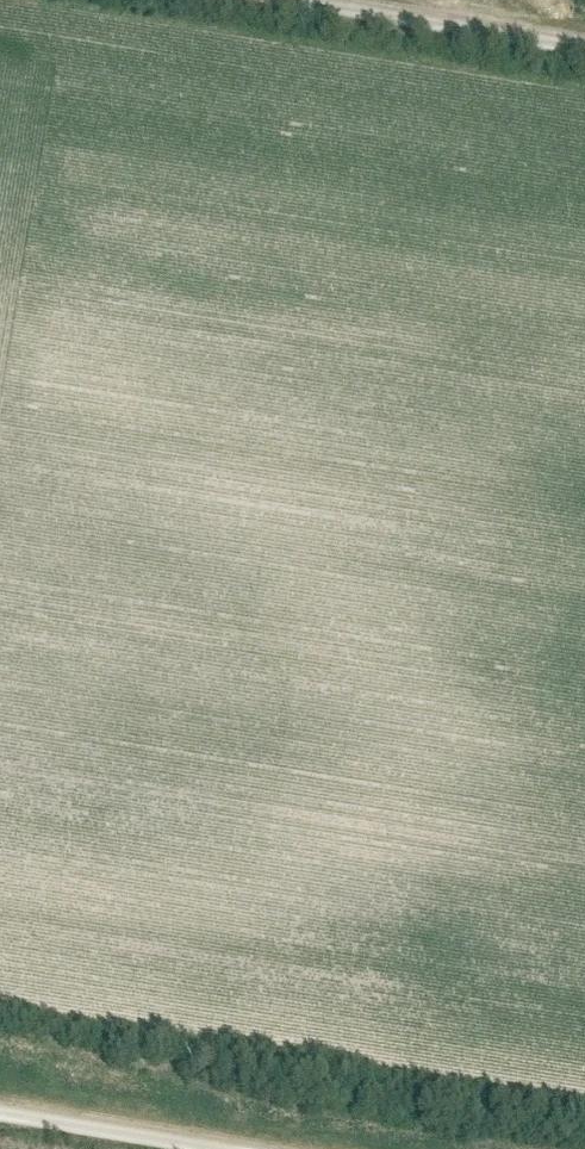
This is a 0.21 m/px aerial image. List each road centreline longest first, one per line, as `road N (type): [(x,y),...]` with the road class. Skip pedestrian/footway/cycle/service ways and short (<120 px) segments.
road 1 (track): [(282,1148),(0,1102)]
road 2 (track): [(329,0),(584,41)]

